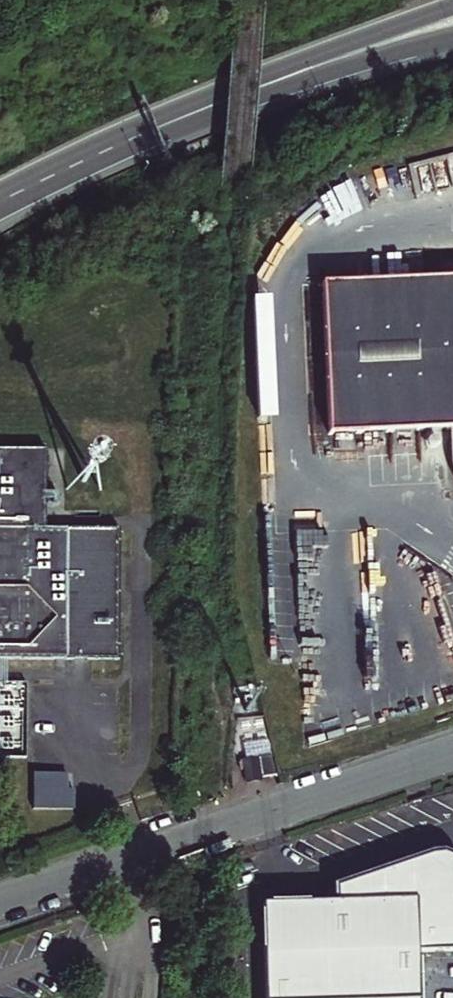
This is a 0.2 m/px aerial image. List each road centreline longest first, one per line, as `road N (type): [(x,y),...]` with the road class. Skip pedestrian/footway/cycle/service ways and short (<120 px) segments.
road 1 (residential): [(0,903),(452,754)]
road 2 (motorway): [(55,178),(173,115),(452,11)]
road 3 (motorway): [(55,178),(255,99),(452,41)]

